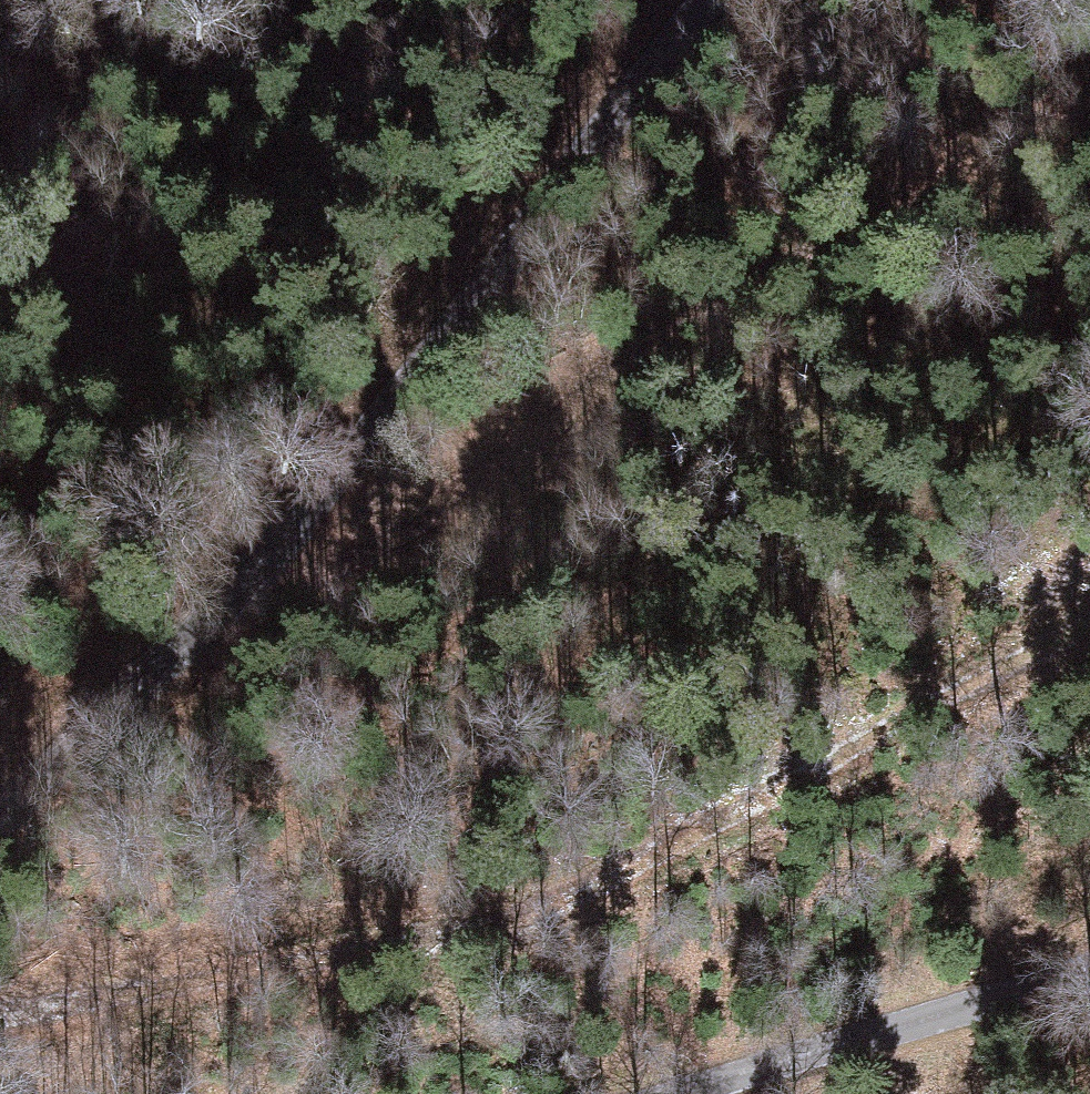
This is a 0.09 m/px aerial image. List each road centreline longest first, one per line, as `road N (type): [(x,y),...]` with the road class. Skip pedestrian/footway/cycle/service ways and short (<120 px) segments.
road 1 (track): [(0,1003),(401,941),(566,901),(1089,624)]
road 2 (unclassified): [(708,0),(269,543),(0,810)]
road 3 (track): [(193,618),(353,553),(481,481),(654,350),(923,201),(1089,81)]
road 4 (unclassified): [(717,1093),(1089,973)]

